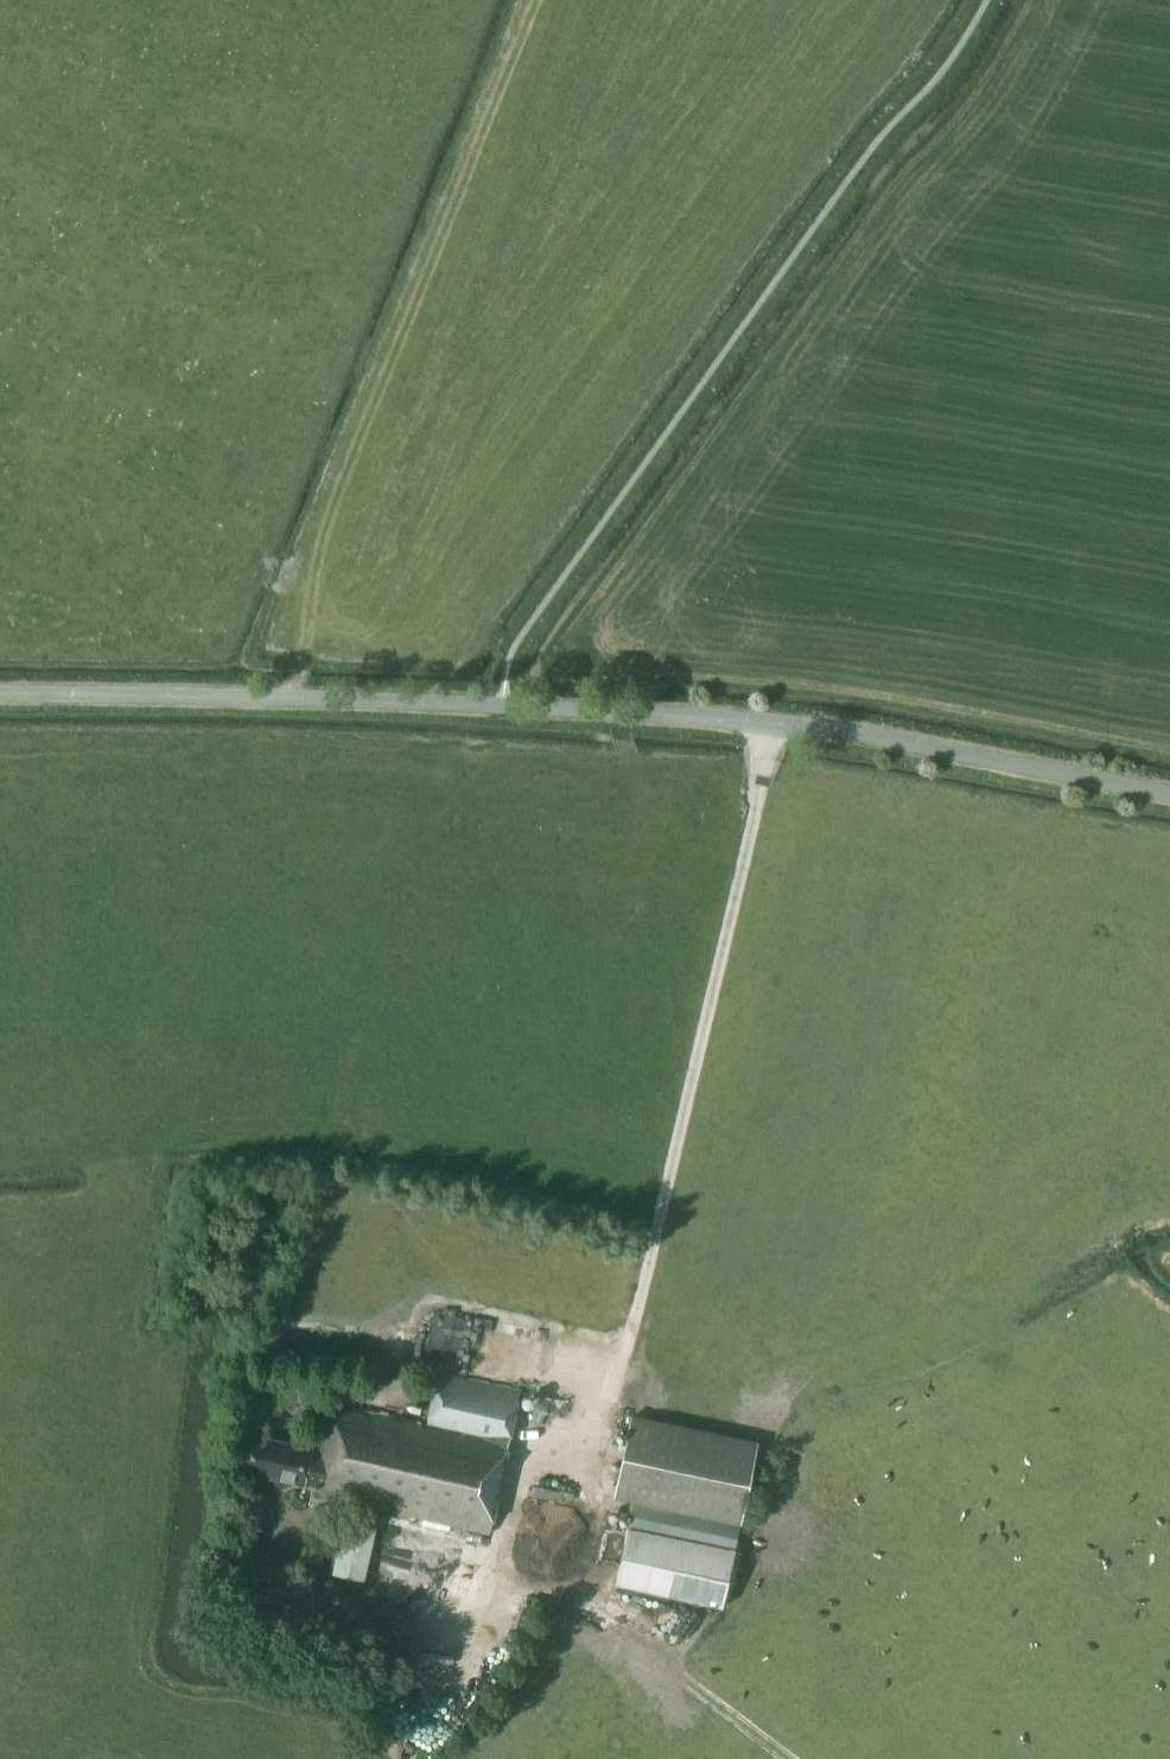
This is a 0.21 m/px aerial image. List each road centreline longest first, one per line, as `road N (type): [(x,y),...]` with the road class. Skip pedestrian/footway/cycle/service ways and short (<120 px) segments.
road 1 (unclassified): [(1169,790),(765,721),(507,704),(0,691)]
road 2 (track): [(510,1564),(588,1600),(790,1758)]

